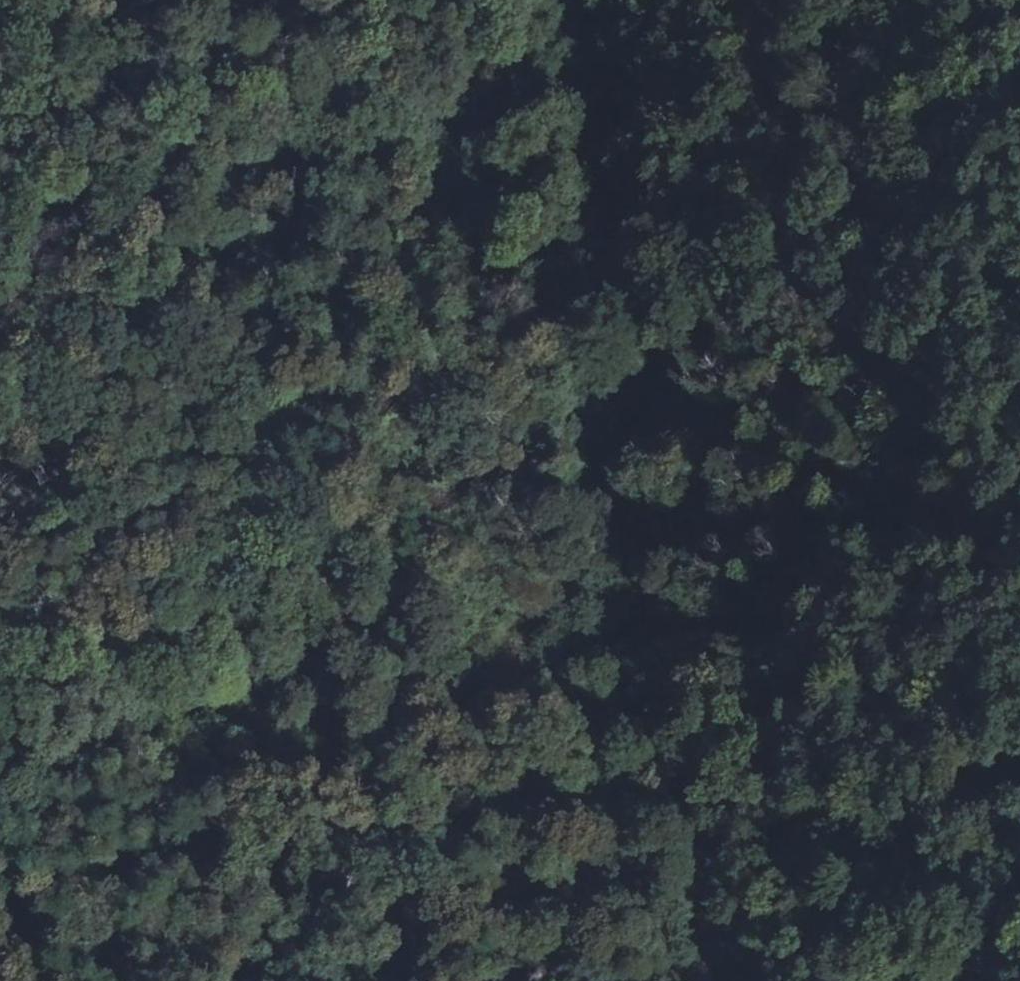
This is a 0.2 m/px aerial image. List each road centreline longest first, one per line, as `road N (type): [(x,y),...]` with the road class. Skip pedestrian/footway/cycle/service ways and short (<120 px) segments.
road 1 (track): [(0,736),(94,784),(225,819),(322,866),(490,980)]

